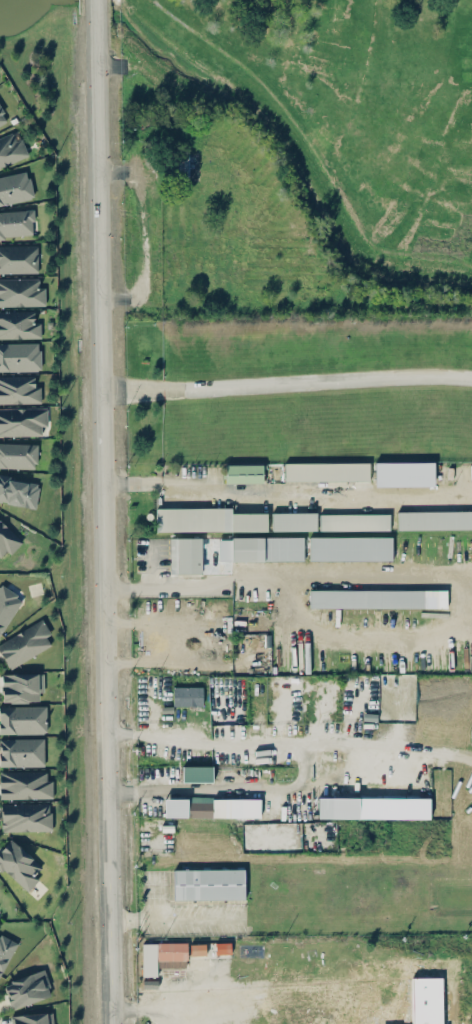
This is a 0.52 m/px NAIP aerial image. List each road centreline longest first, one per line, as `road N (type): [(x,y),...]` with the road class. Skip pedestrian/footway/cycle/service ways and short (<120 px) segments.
road 1 (tertiary): [(111,1023),(94,0)]

